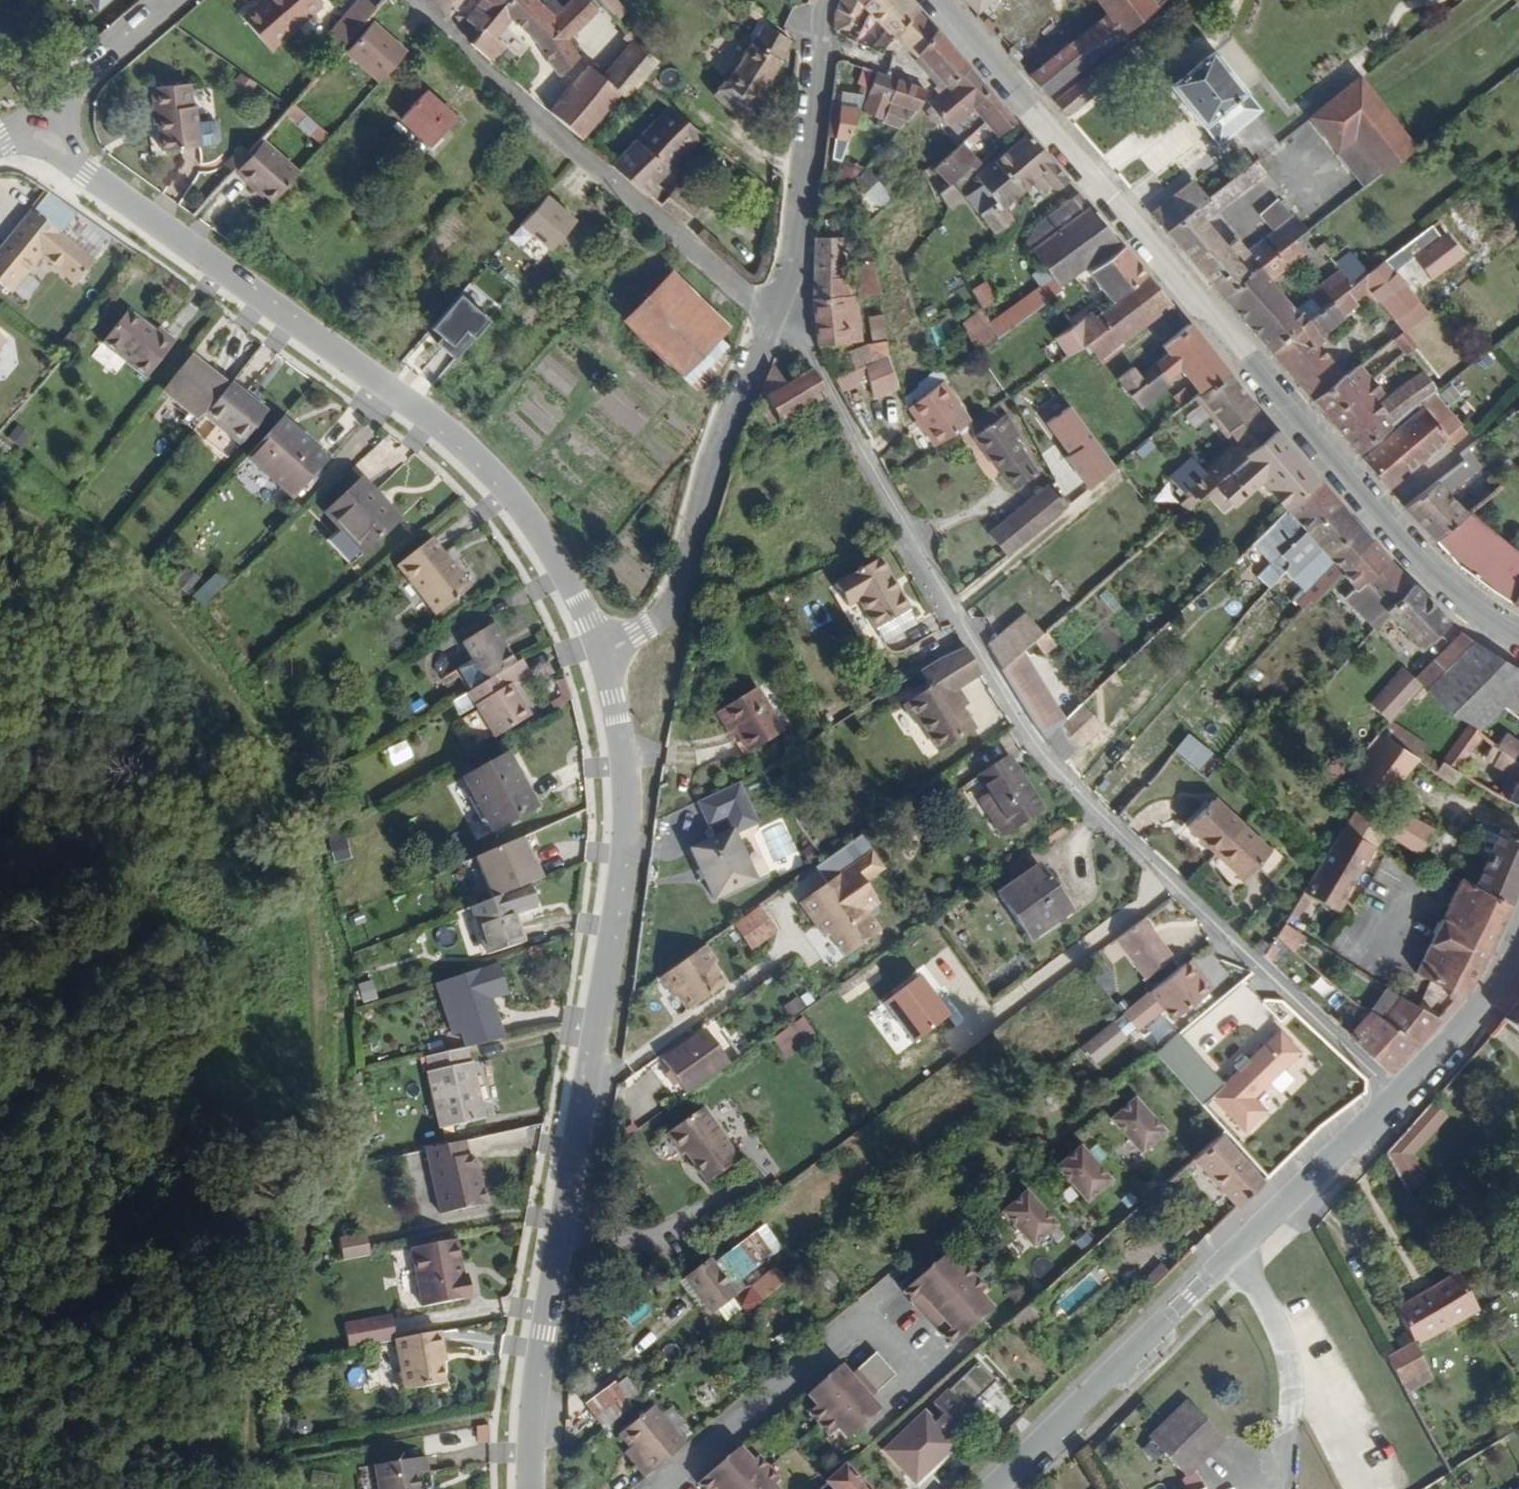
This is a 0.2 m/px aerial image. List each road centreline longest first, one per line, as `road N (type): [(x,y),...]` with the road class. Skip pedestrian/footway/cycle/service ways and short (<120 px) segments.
road 1 (residential): [(772,314),(807,352),(1042,753),(1395,1098)]
road 2 (unclassified): [(1518,640),(1428,574),(937,0)]
road 3 (unclassified): [(532,1488),(544,1333),(625,854),(626,778),(605,651)]
road 4 (unclassified): [(605,651),(505,485),(419,411),(88,170),(33,120)]
road 5 (unclassified): [(994,1488),(1395,1098)]
road 6 (residential): [(413,0),(772,314)]
road 7 (unclassified): [(772,314),(686,581),(666,615),(605,651)]
road 8 (unclassified): [(830,0),(796,251),(772,314)]
road 9 (unclassified): [(1395,1098),(1479,1006),(1518,934)]
road 10 (unclassified): [(33,120),(181,0)]

